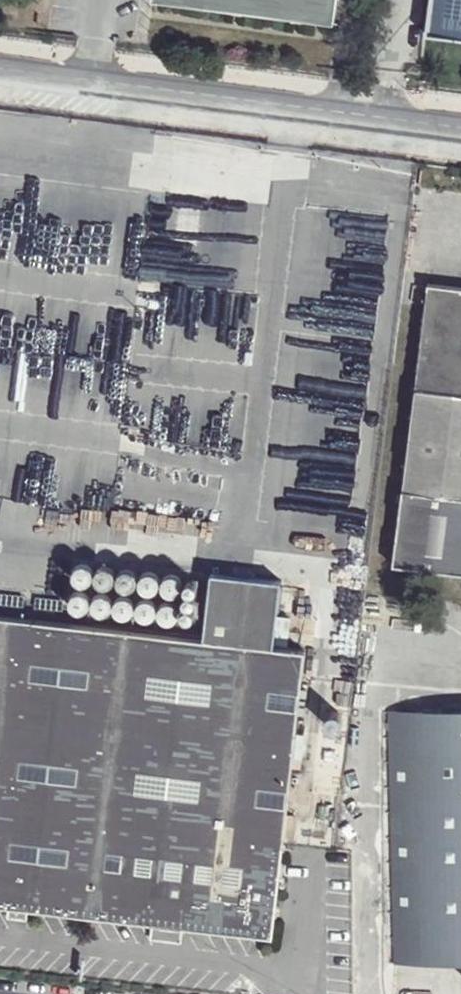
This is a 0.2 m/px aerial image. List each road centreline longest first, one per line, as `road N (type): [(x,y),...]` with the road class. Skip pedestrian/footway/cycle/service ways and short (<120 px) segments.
road 1 (unclassified): [(0,71),(460,132)]

